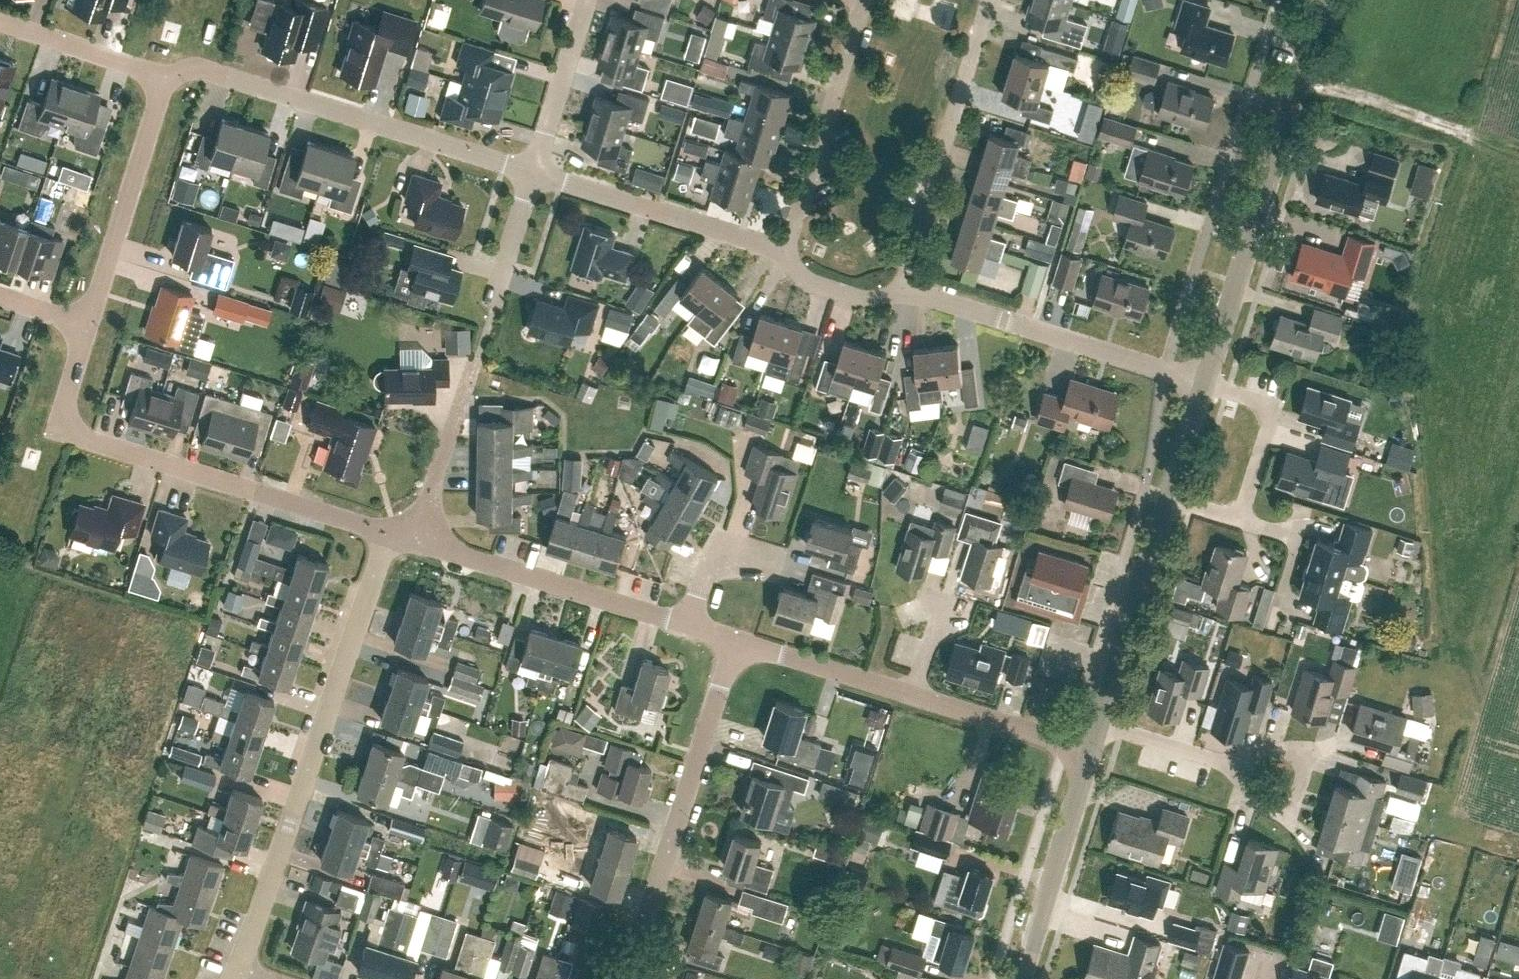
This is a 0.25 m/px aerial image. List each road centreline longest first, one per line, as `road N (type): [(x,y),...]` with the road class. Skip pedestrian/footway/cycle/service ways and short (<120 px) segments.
road 1 (residential): [(237,971),(385,531)]
road 2 (residential): [(385,531),(73,432),(66,415),(88,323)]
road 3 (tertiary): [(1204,383),(1325,0)]
road 4 (residential): [(533,173),(207,70),(166,76)]
road 5 (residential): [(625,978),(735,639)]
road 6 (residential): [(1204,383),(899,292)]
road 7 (residential): [(899,292),(985,0)]
road 8 (residential): [(688,623),(416,539)]
road 9 (residential): [(869,0),(787,255)]
road 10 (residential): [(787,255),(533,173)]
road 11 (residential): [(88,323),(166,76)]
road 12 (tertiary): [(1098,724),(1169,495)]
road 13 (tertiary): [(1018,978),(1091,750)]
road 14 (residential): [(416,539),(478,357)]
road 15 (residential): [(1237,767),(1263,806),(1283,813),(1295,803),(1303,756),(1279,750),(1246,759)]
road 16 (residential): [(1091,750),(911,694)]
road 17 (residential): [(911,694),(735,639)]
road 18 (residential): [(1239,517),(1271,419),(1265,403),(1204,383)]
road 19 (residential): [(533,173),(587,0)]
road 20 (residential): [(166,76),(0,20)]
road 21 (residential): [(1237,767),(1098,724)]
road 22 (residential): [(899,292),(869,304),(800,281),(787,255)]
road 23 (residential): [(688,623),(714,564),(746,554),(778,560)]
road 24 (residential): [(495,292),(533,173)]

